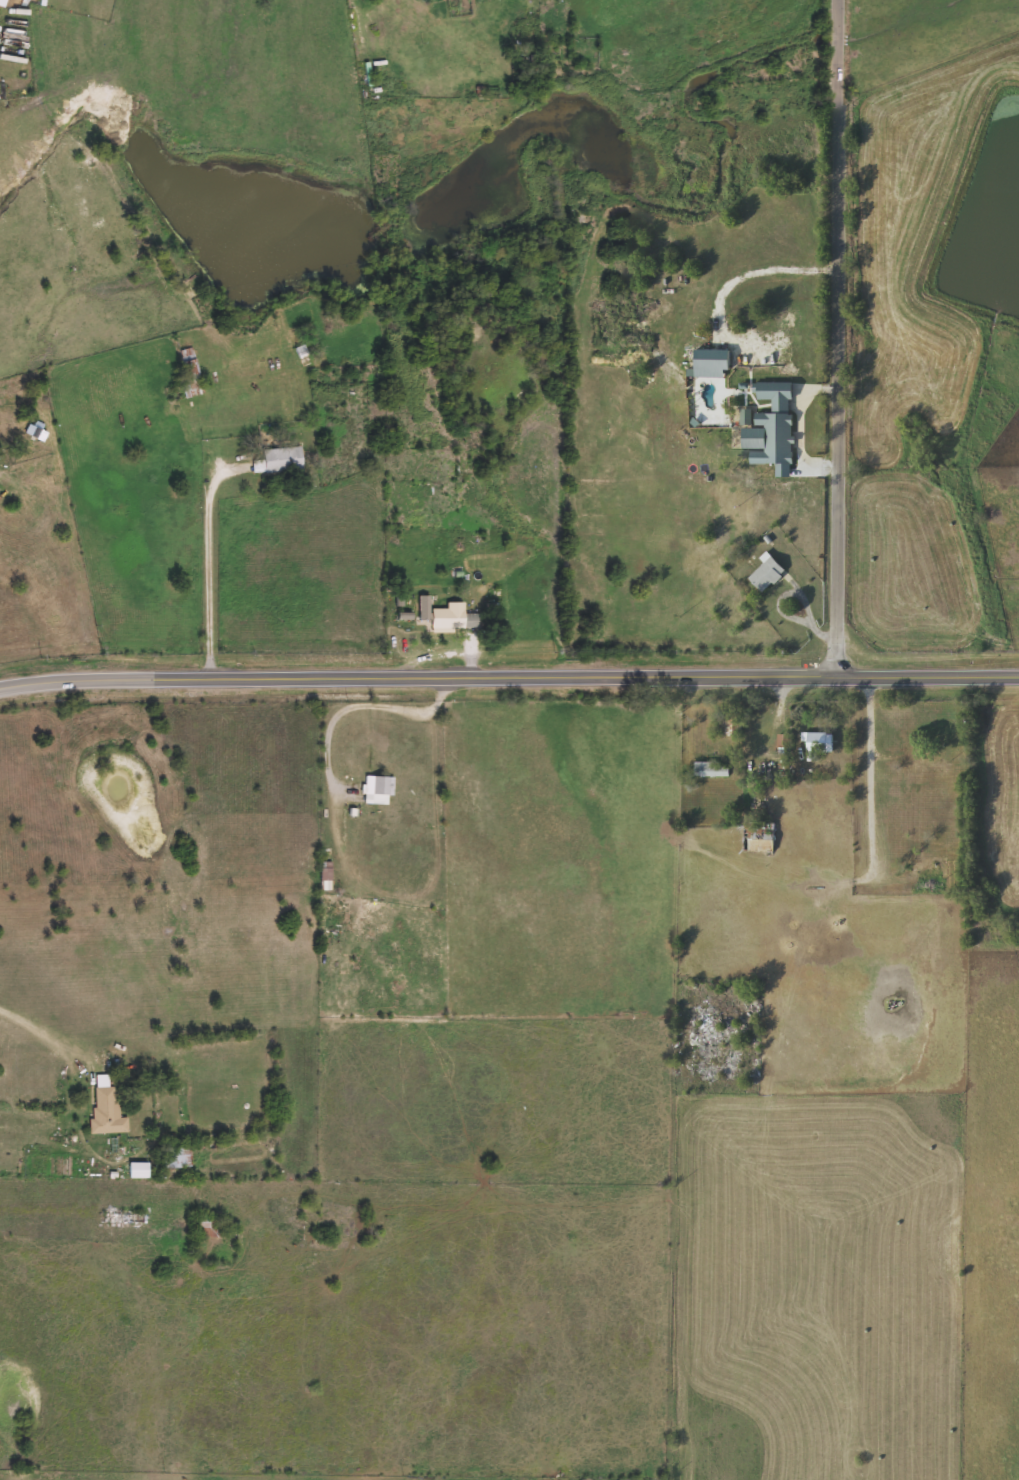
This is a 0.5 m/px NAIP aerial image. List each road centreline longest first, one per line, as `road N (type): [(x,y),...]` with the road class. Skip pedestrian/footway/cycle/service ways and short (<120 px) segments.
road 1 (secondary): [(0,692),(85,684),(1018,680)]
road 2 (residential): [(838,0),(840,679)]

